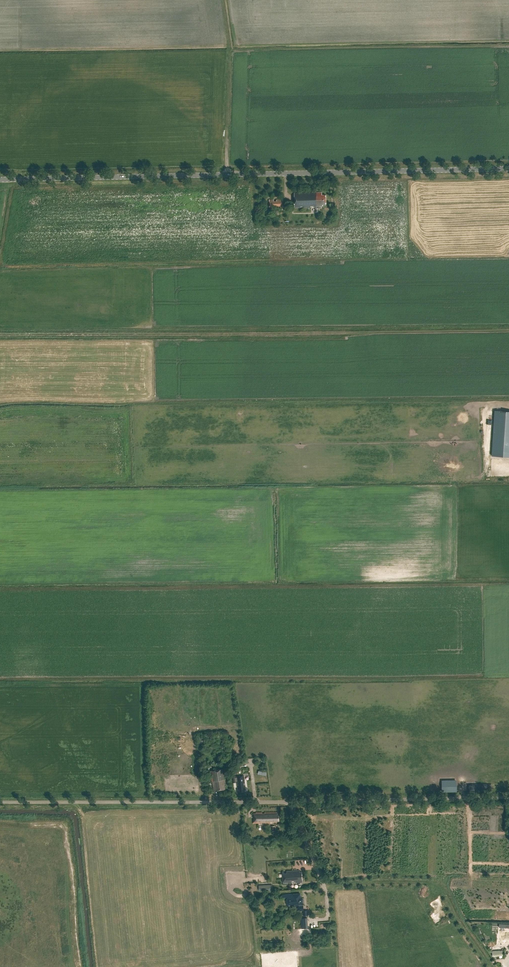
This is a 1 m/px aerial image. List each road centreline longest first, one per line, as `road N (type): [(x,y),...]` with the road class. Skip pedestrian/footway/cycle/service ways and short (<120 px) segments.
road 1 (tertiary): [(0,180),(508,169)]
road 2 (unclassified): [(292,802),(0,802)]
road 3 (unclassified): [(508,797),(292,802)]
road 4 (track): [(490,966),(441,883),(324,886)]

